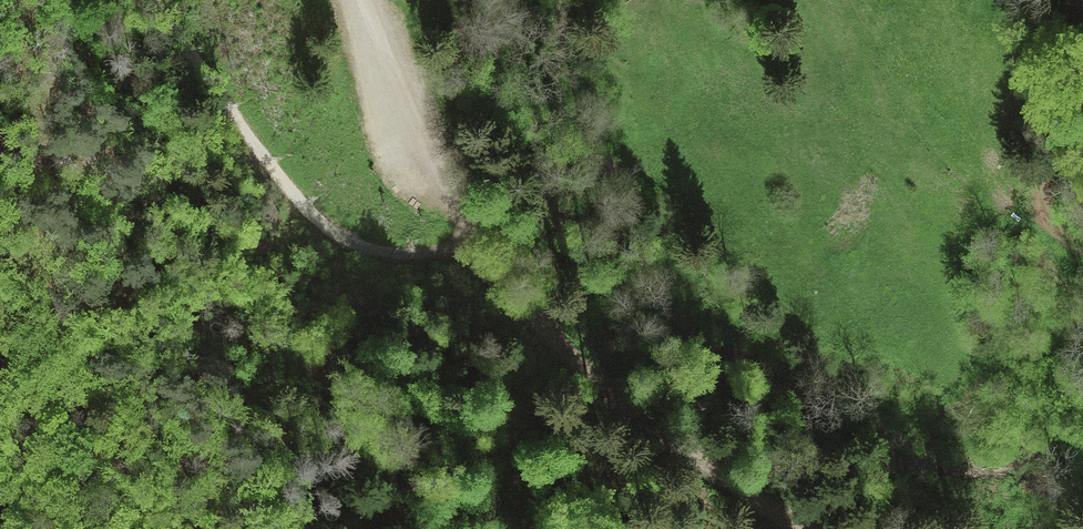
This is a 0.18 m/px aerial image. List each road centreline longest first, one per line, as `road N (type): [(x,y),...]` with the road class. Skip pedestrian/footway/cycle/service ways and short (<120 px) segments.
road 1 (track): [(478,247),(407,254),(350,243),(292,191),(207,77),(166,0)]
road 2 (track): [(478,247),(593,383),(789,528)]
road 3 (unclassified): [(358,0),(425,164),(478,247)]
road 4 (track): [(1054,0),(1037,67),(1040,188),(1060,234),(1082,248)]

